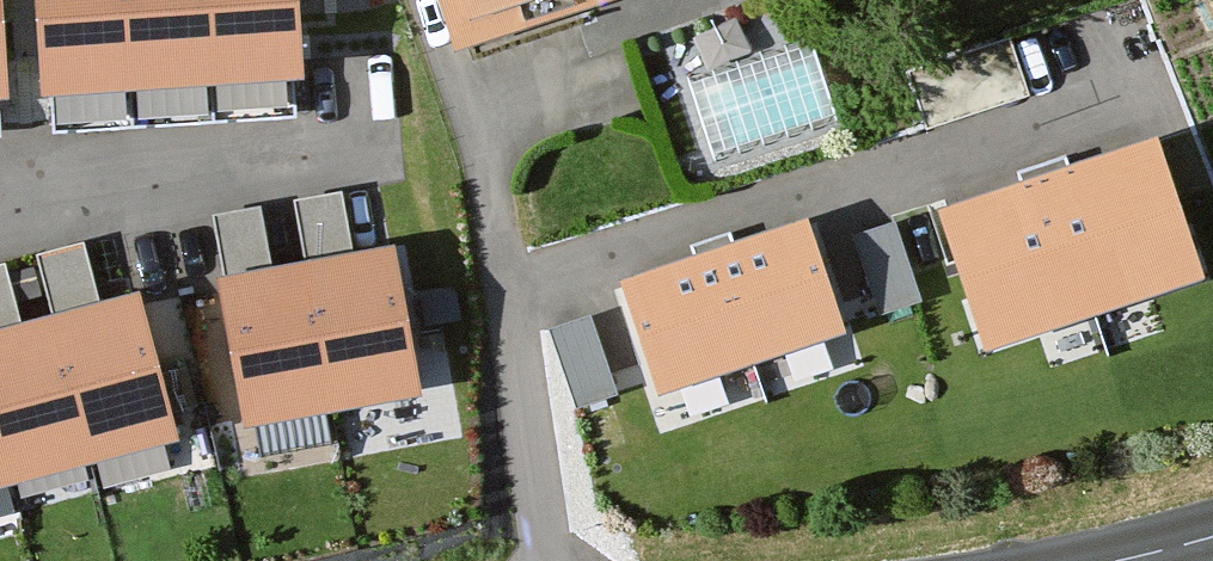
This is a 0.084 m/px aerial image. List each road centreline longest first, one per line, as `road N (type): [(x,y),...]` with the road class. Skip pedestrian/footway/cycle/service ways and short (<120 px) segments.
road 1 (residential): [(0,192),(365,147)]

